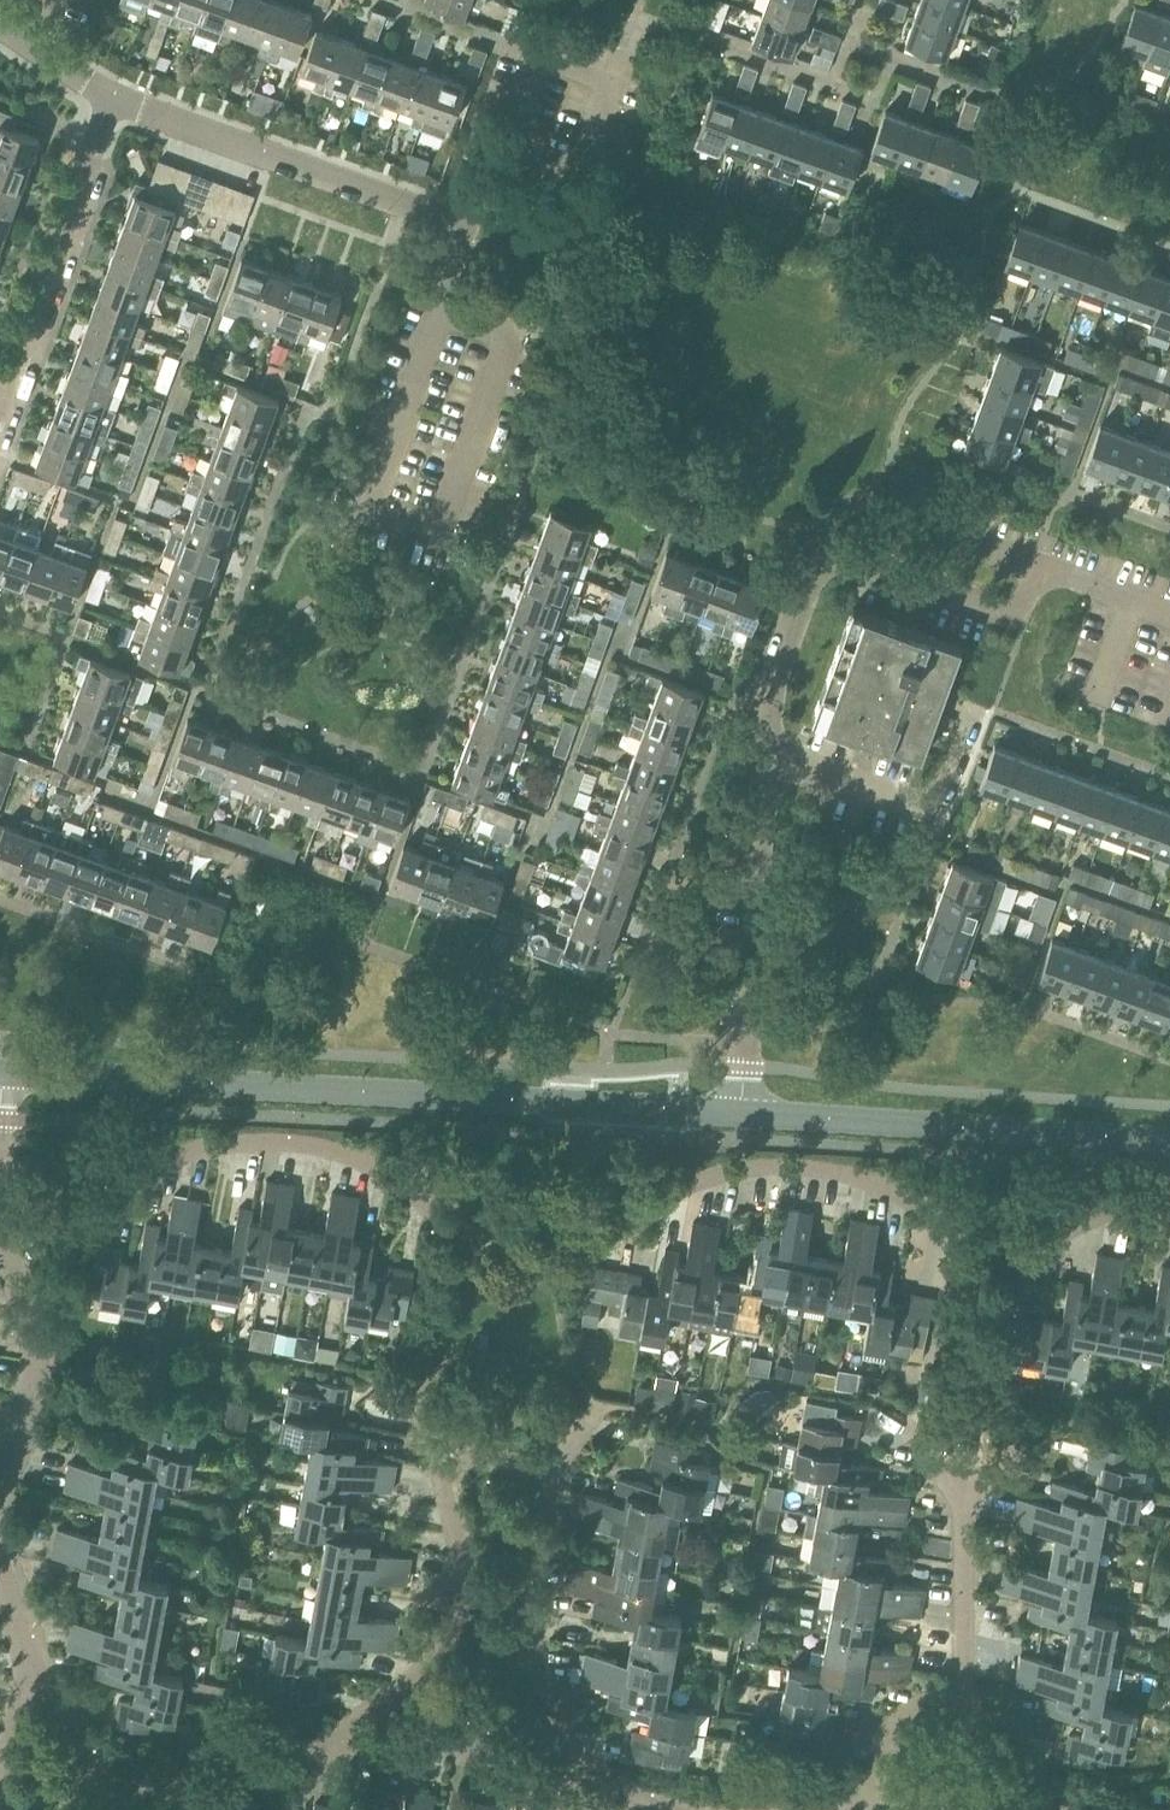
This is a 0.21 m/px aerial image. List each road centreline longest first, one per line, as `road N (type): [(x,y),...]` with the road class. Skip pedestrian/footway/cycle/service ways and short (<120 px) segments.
road 1 (residential): [(1169,1201),(1013,1251),(976,1245),(894,1187),(815,1166),(765,1169),(693,1181),(557,1236),(498,1242),(403,1179),(310,1143),(223,1141),(19,1215)]
road 2 (tertiary): [(747,1112),(0,1071)]
road 3 (residential): [(45,1691),(6,1526),(33,1359),(19,1215)]
road 4 (residential): [(444,306),(471,223),(115,97)]
road 5 (residential): [(764,752),(780,675),(816,575),(831,557),(849,556),(1013,611),(1027,606),(1042,565)]
road 6 (tertiary): [(1169,1140),(747,1112)]
road 7 (residential): [(747,1112),(764,752)]
road 8 (residential): [(0,402),(115,97)]
road 9 (residential): [(581,1763),(554,1724),(528,1607),(531,1533),(553,1472)]
road 10 (residential): [(437,1461),(459,1542),(459,1621),(426,1681),(367,1723)]
road 11 (residential): [(764,752),(936,804),(945,799),(977,708)]
road 12 (residential): [(125,1778),(247,1779),(367,1723)]
road 13 (residential): [(953,1703),(965,1481)]
road 14 (residential): [(367,1723),(553,1797)]
road 15 (residential): [(953,1703),(1010,1735),(1030,1778),(1033,1809)]
road 16 (residential): [(872,1802),(884,1755),(918,1718),(953,1703)]
road 17 (residential): [(50,1809),(39,1809),(24,1773),(45,1691)]
road 18 (residential): [(115,97),(0,29)]

